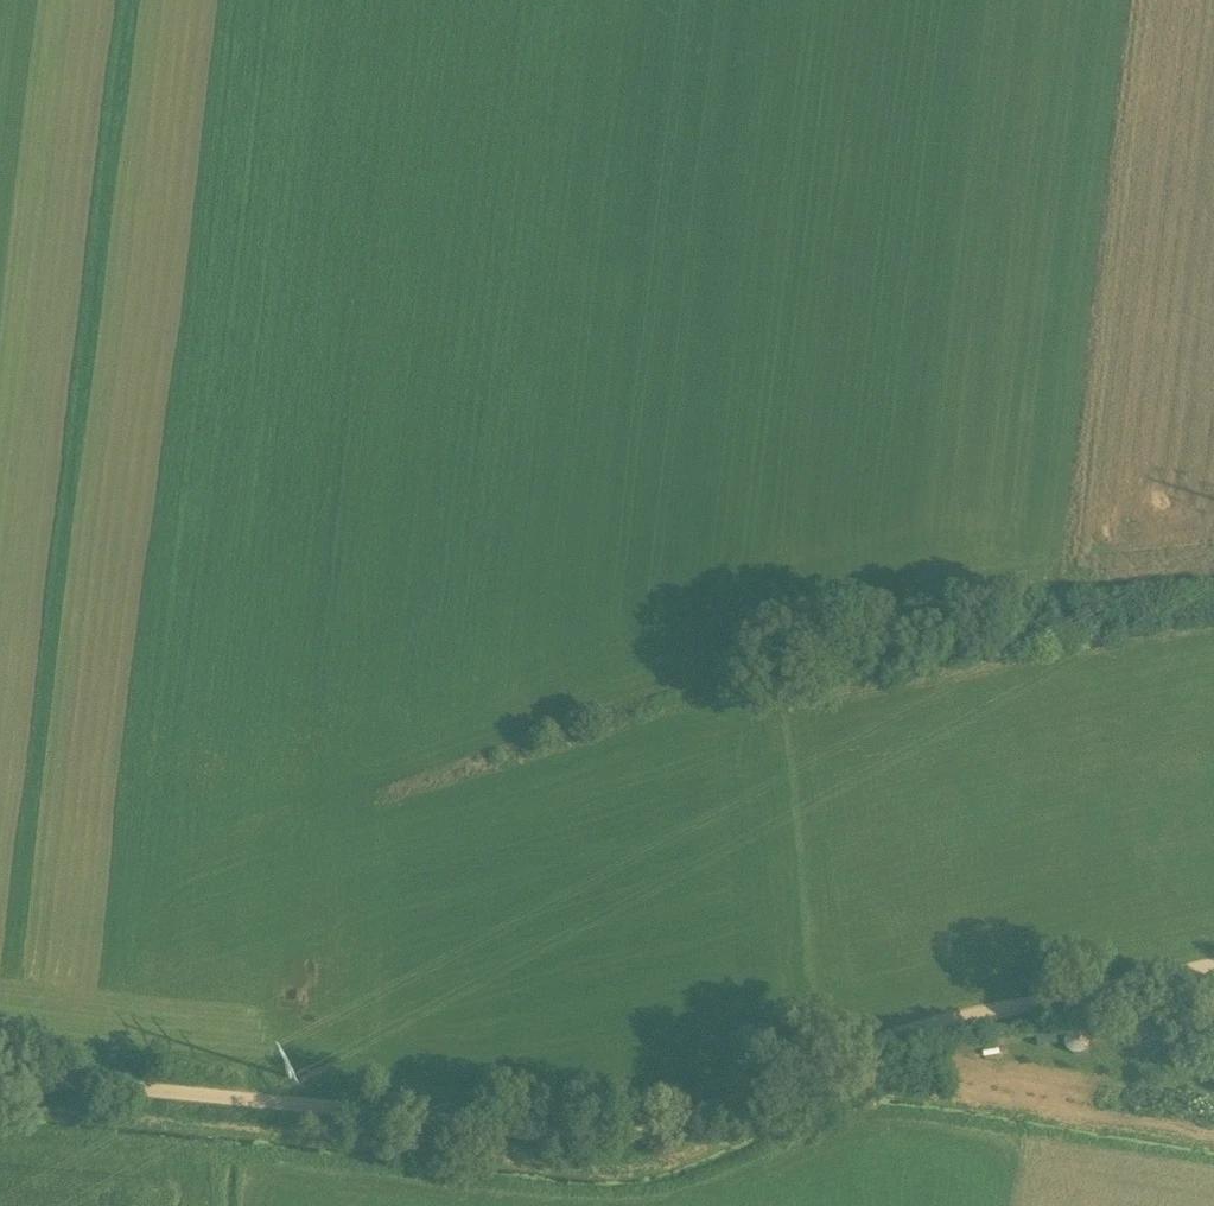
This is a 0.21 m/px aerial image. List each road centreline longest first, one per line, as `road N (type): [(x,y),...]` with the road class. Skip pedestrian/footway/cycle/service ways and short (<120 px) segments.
road 1 (track): [(0,1076),(311,1102),(600,1138),(681,1124),(822,1060),(920,1030),(1213,965)]

